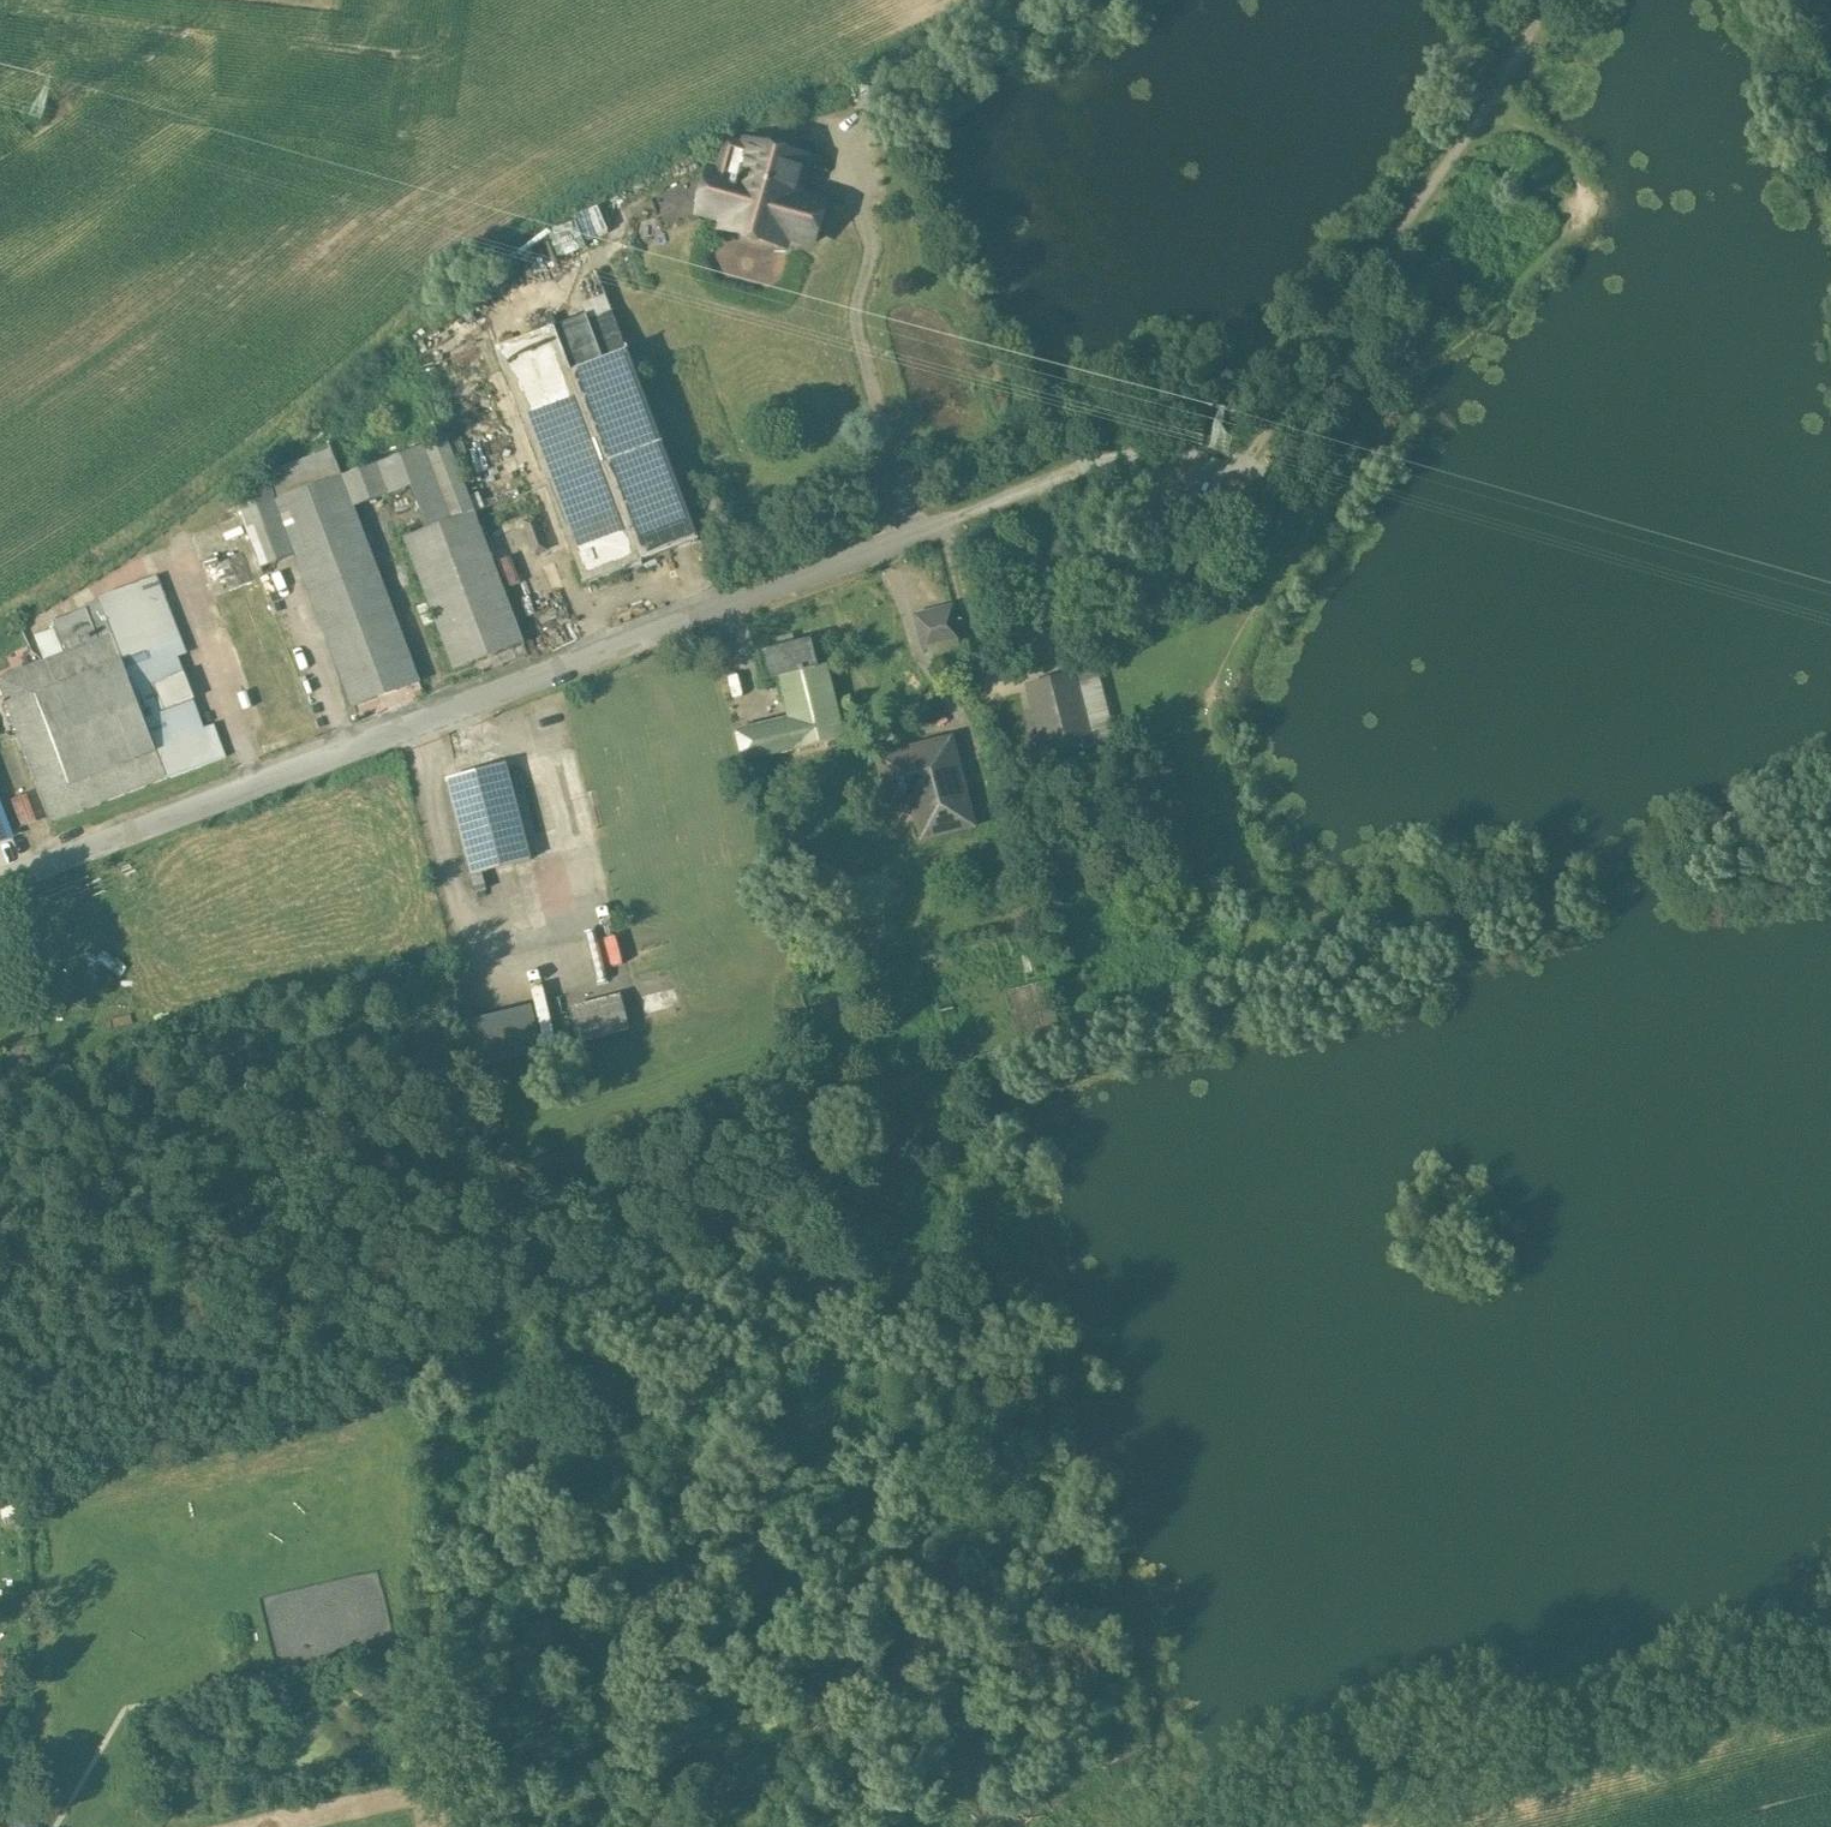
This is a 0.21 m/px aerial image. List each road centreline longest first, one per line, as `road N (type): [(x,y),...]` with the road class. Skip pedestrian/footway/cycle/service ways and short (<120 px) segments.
road 1 (residential): [(0,887),(1066,470),(1126,461),(1179,471),(1195,514)]

